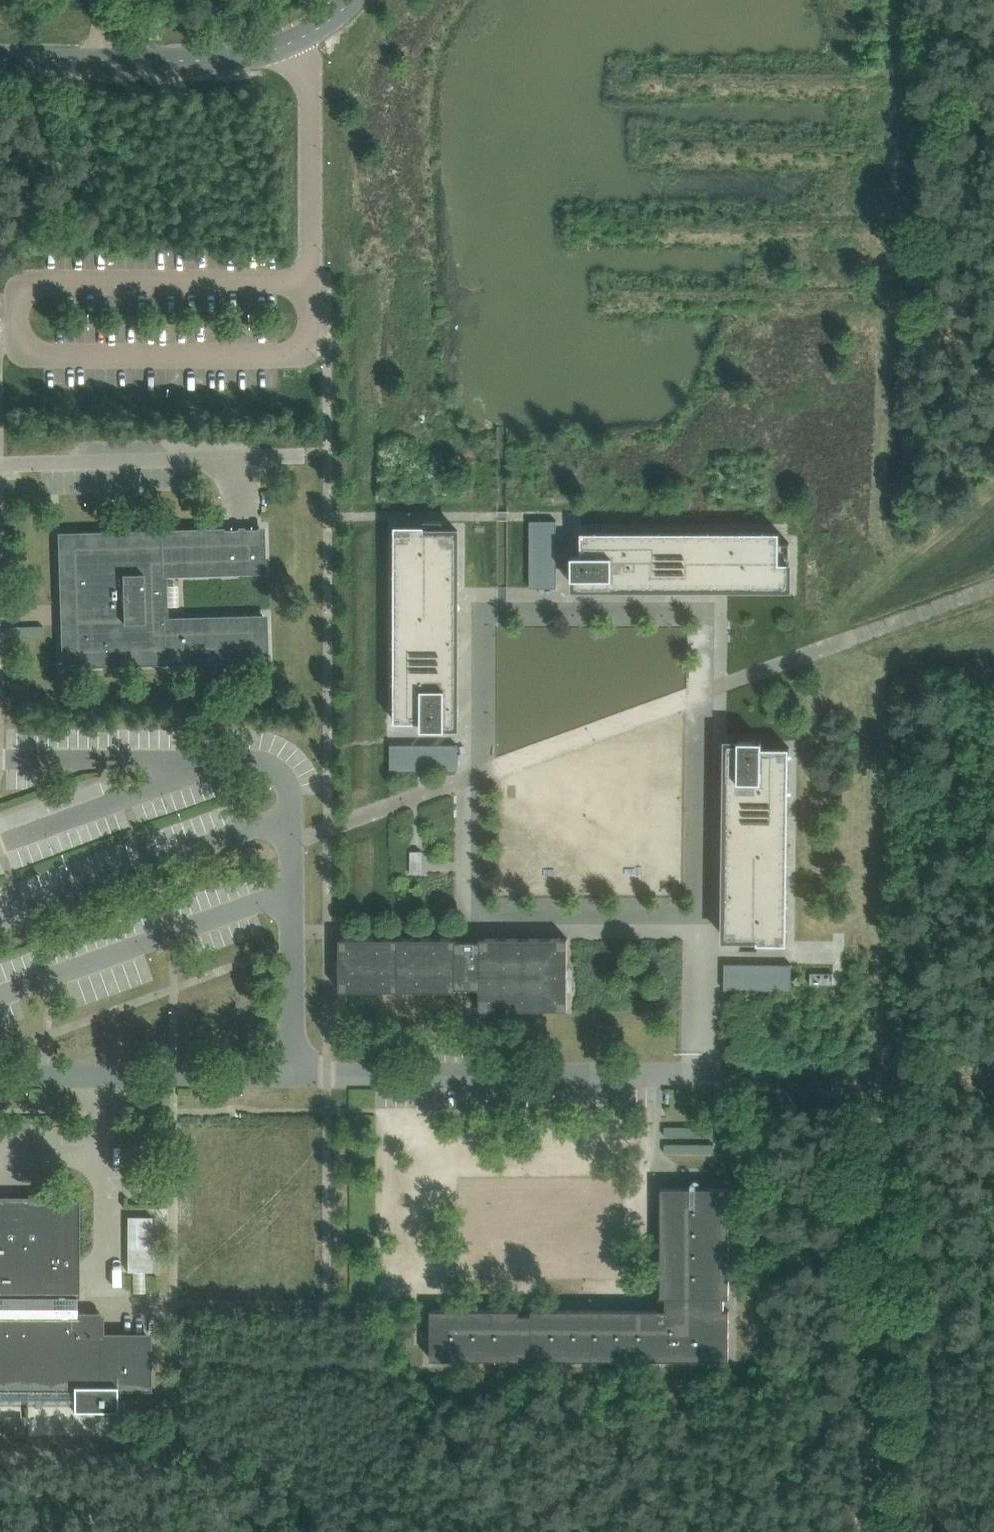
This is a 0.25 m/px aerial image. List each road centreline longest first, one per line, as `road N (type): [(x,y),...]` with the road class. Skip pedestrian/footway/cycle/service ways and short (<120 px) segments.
road 1 (unclassified): [(351,0),(294,41),(256,55),(0,59)]

